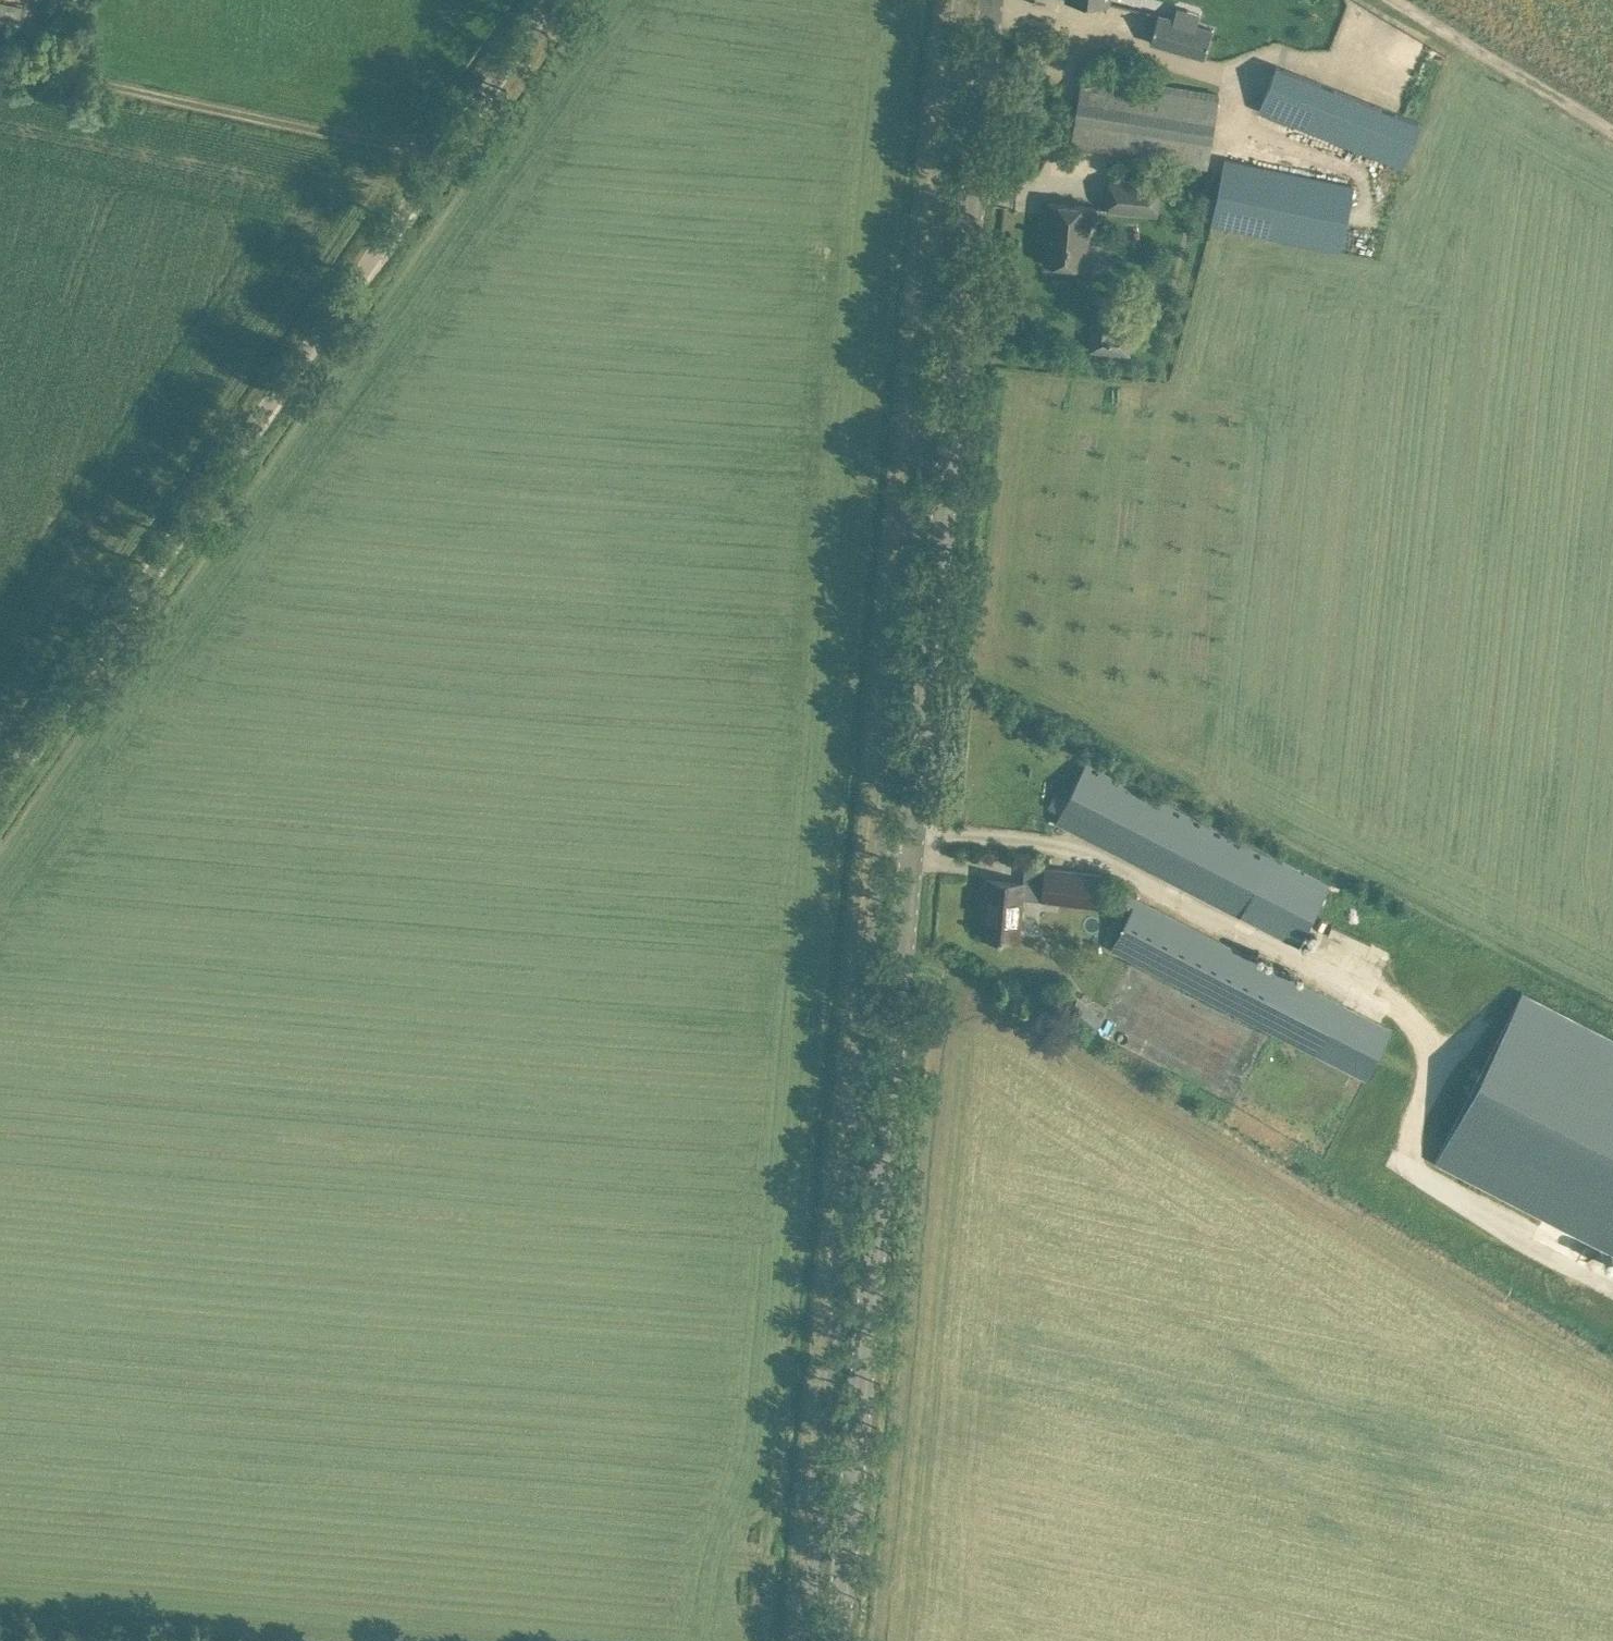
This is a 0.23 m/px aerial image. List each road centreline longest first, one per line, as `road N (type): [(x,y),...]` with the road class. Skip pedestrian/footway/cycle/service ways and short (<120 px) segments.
road 1 (tertiary): [(837,1640),(990,0)]
road 2 (unclassified): [(0,792),(561,0)]
road 3 (track): [(1388,0),(1612,134)]

